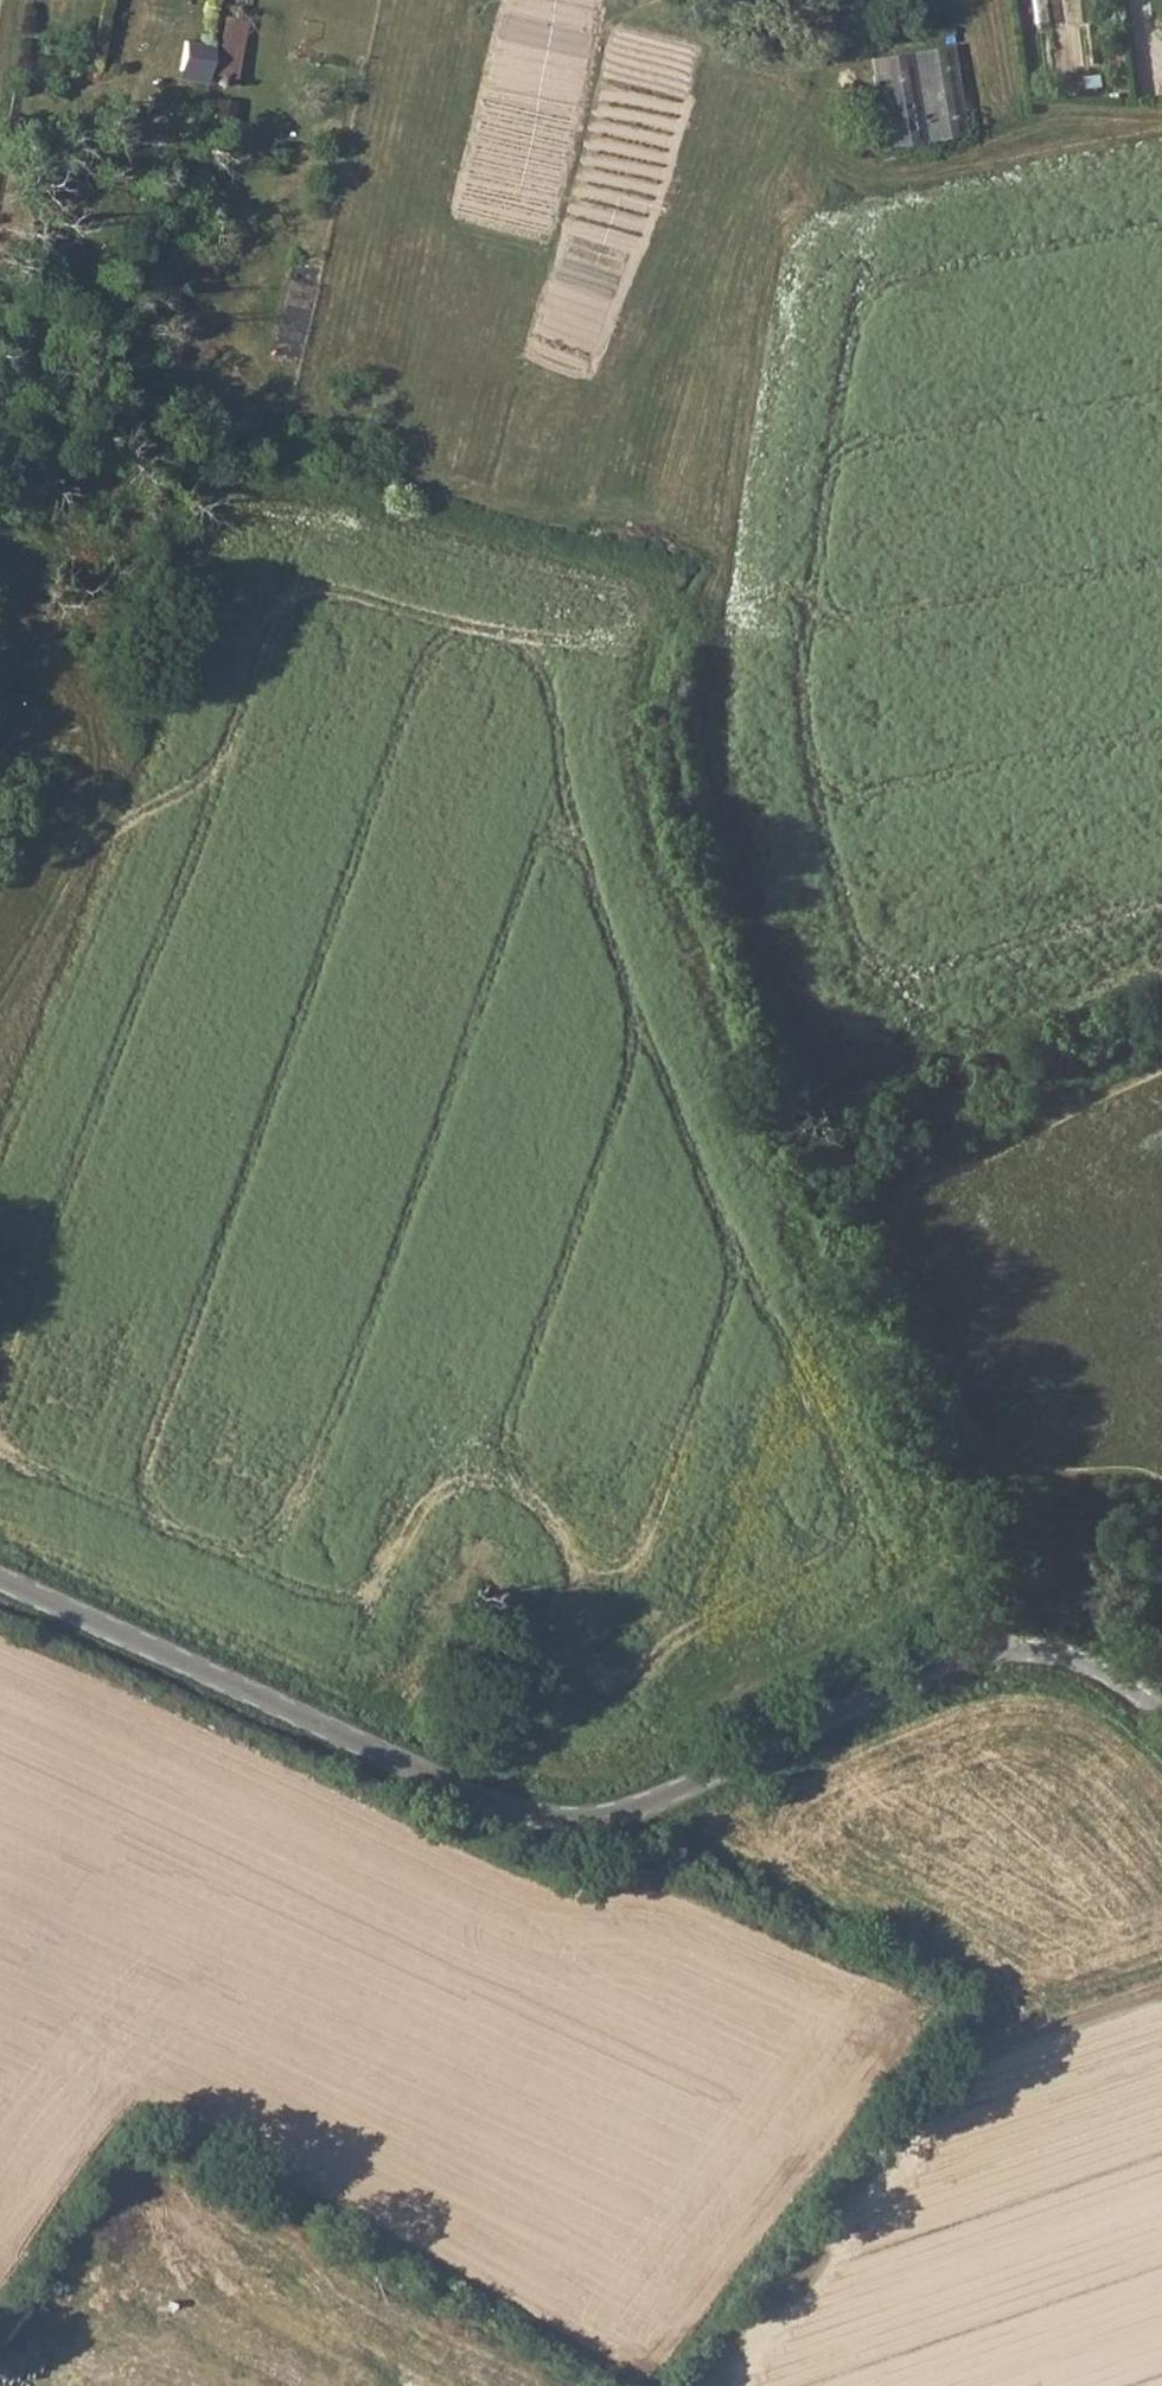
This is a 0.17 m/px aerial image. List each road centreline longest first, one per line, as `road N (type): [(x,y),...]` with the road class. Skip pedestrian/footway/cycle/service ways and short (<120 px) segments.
road 1 (unclassified): [(1161,1736),(1107,1681),(1044,1653),(968,1658),(620,1822),(533,1823),(0,1580)]

